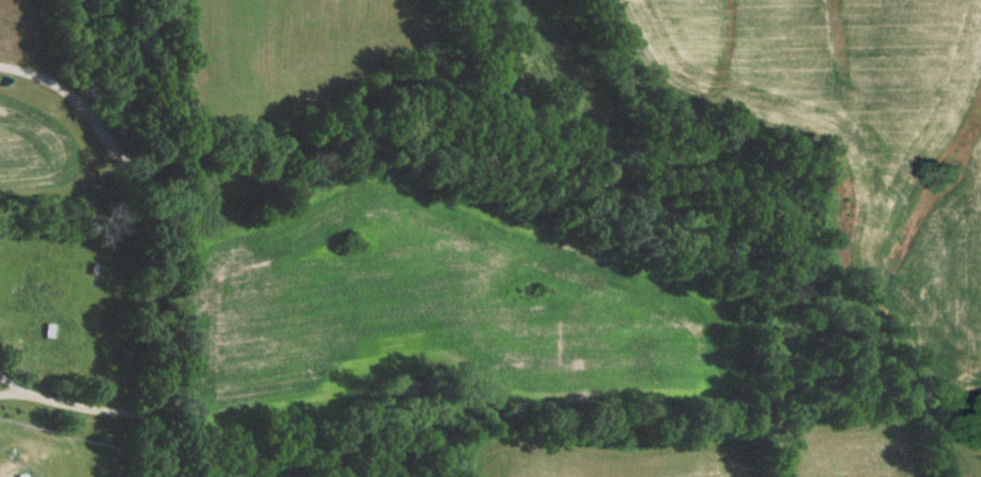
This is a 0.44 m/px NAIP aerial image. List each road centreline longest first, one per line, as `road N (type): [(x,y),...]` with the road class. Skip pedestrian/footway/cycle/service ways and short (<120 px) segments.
road 1 (residential): [(162,476),(161,241),(152,191)]

